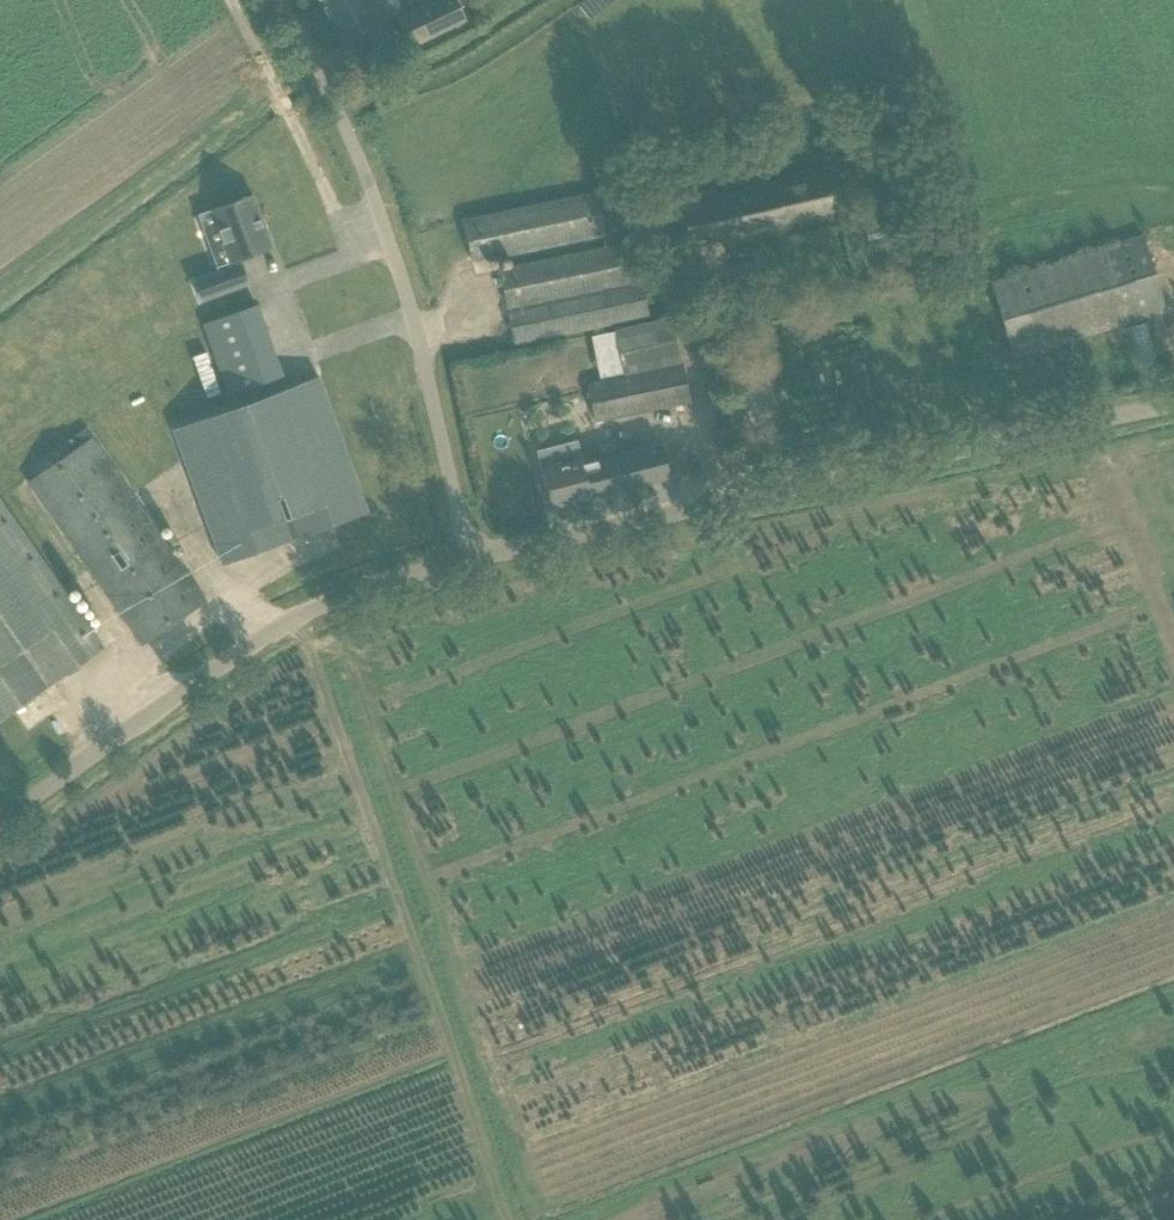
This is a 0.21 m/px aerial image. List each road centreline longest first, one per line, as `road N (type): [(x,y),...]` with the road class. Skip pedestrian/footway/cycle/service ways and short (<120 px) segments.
road 1 (unclassified): [(0,821),(296,616),(365,587),(1173,400)]
road 2 (track): [(506,1219),(296,616)]

